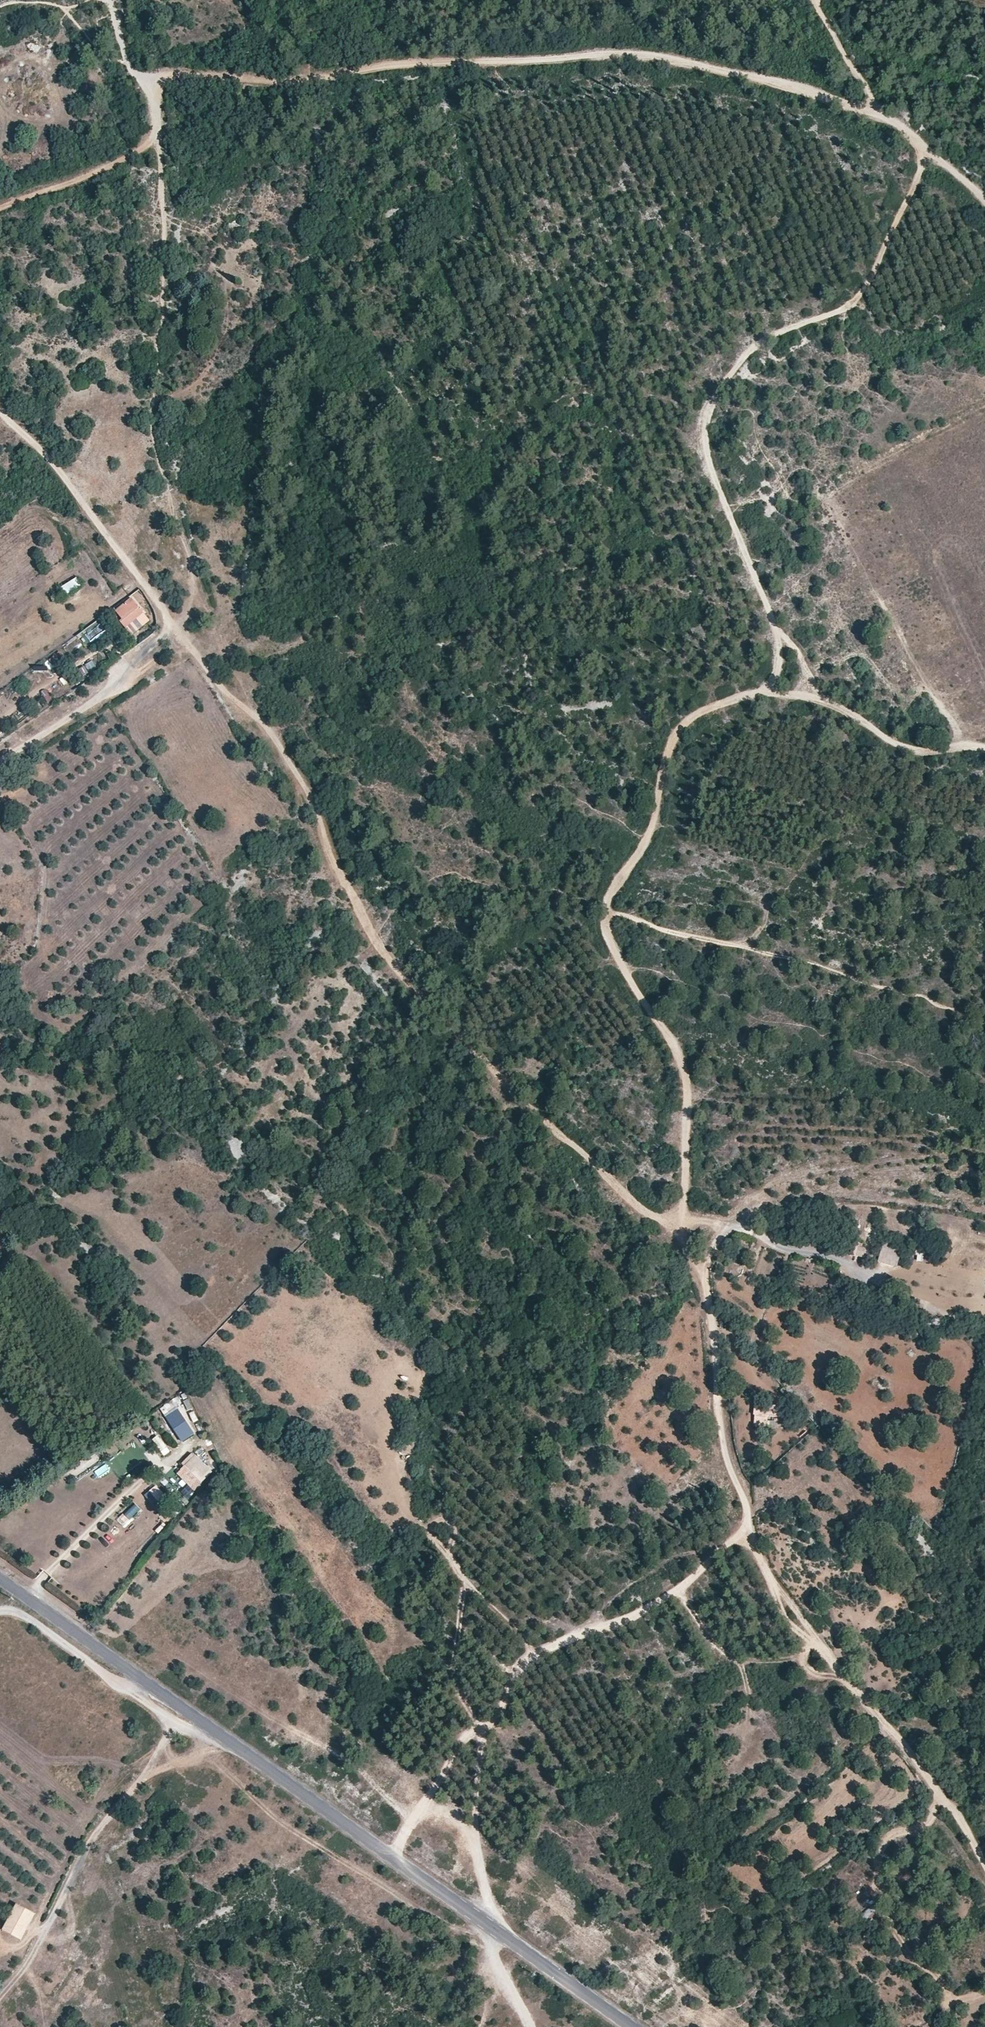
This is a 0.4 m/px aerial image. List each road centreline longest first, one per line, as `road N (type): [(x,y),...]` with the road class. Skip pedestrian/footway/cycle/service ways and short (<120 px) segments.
road 1 (track): [(984,750),(917,753),(829,701),(770,694),(729,705),(689,724),(667,757),(656,819),(607,904),(606,933),(631,988),(683,1066),(678,1235),(709,1291),(721,1427),(750,1531),(712,1552),(671,1593),(535,1656),(501,1701),(479,1794),(482,1849),(503,1924),(493,1945),(497,1966),(528,2026)]
road 2 (track): [(0,209),(158,138),(155,84),(177,75),(269,84),(419,64),(643,53),(810,89),(876,113)]
road 3 (track): [(709,1291),(706,1267),(729,1229),(648,1215),(517,1099),(381,945),(273,732),(227,696),(179,629)]
road 4 (tertiary): [(0,1580),(631,2026)]
road 5 (track): [(929,150),(860,300),(752,351),(709,414),(711,468),(776,628),(770,694)]
road 6 (track): [(179,629),(195,576),(154,424),(164,317),(158,138)]
road 7 (track): [(750,1531),(770,1578),(930,1778),(984,1865)]
road 8 (track): [(710,1301),(984,1585)]
road 9 (track): [(233,1745),(150,1773),(134,1786),(92,1839),(36,1950),(0,1996)]
road 10 (track): [(179,629),(0,405)]
road 11 (track): [(0,1612),(20,1612),(183,1725),(219,1735)]
road 12 (track): [(175,623),(102,698),(0,759)]
road 13 (track): [(391,1857),(458,1743),(494,1722)]
road 14 (track): [(746,948),(607,915)]
road 15 (track): [(876,113),(984,200)]
road 16 (track): [(813,0),(876,113)]

